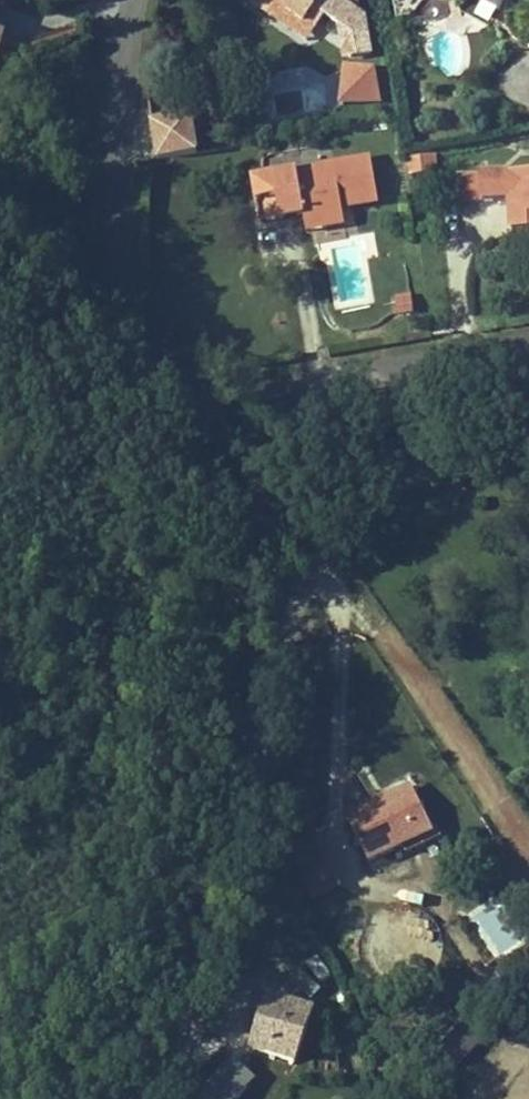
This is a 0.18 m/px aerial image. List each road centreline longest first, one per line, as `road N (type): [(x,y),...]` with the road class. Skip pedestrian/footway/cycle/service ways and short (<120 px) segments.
road 1 (unclassified): [(147,1098),(171,1067),(236,872),(277,651),(307,577),(332,536),(370,501),(418,476),(461,462),(528,465)]
road 2 (residential): [(130,0),(112,194),(118,286),(159,350),(220,386),(262,387)]
road 3 (residential): [(262,387),(528,345)]

